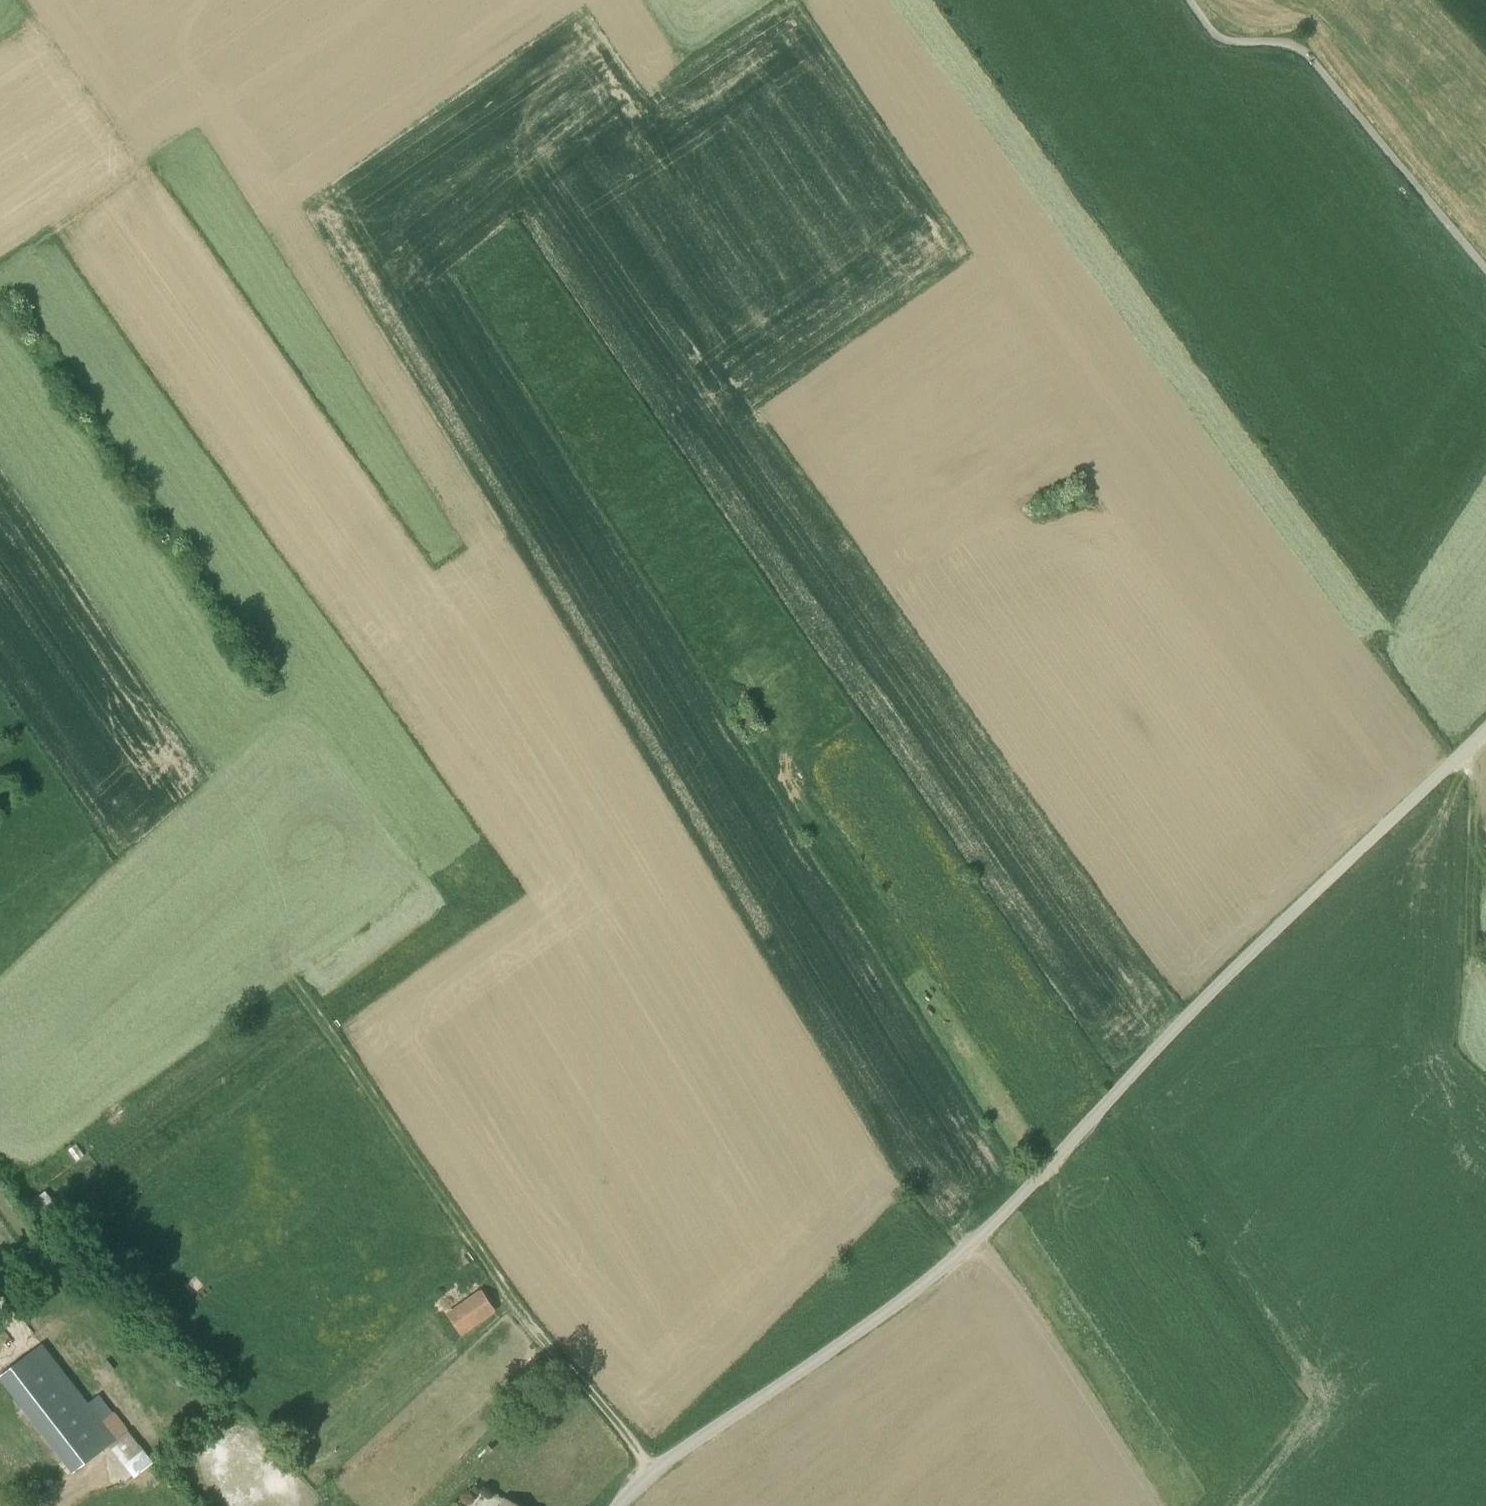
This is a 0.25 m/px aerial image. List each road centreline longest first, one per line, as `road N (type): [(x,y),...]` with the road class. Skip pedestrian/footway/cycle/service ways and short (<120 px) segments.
road 1 (unclassified): [(624,1499),(958,1257),(1021,1198),(1124,1078),(1485,730)]

